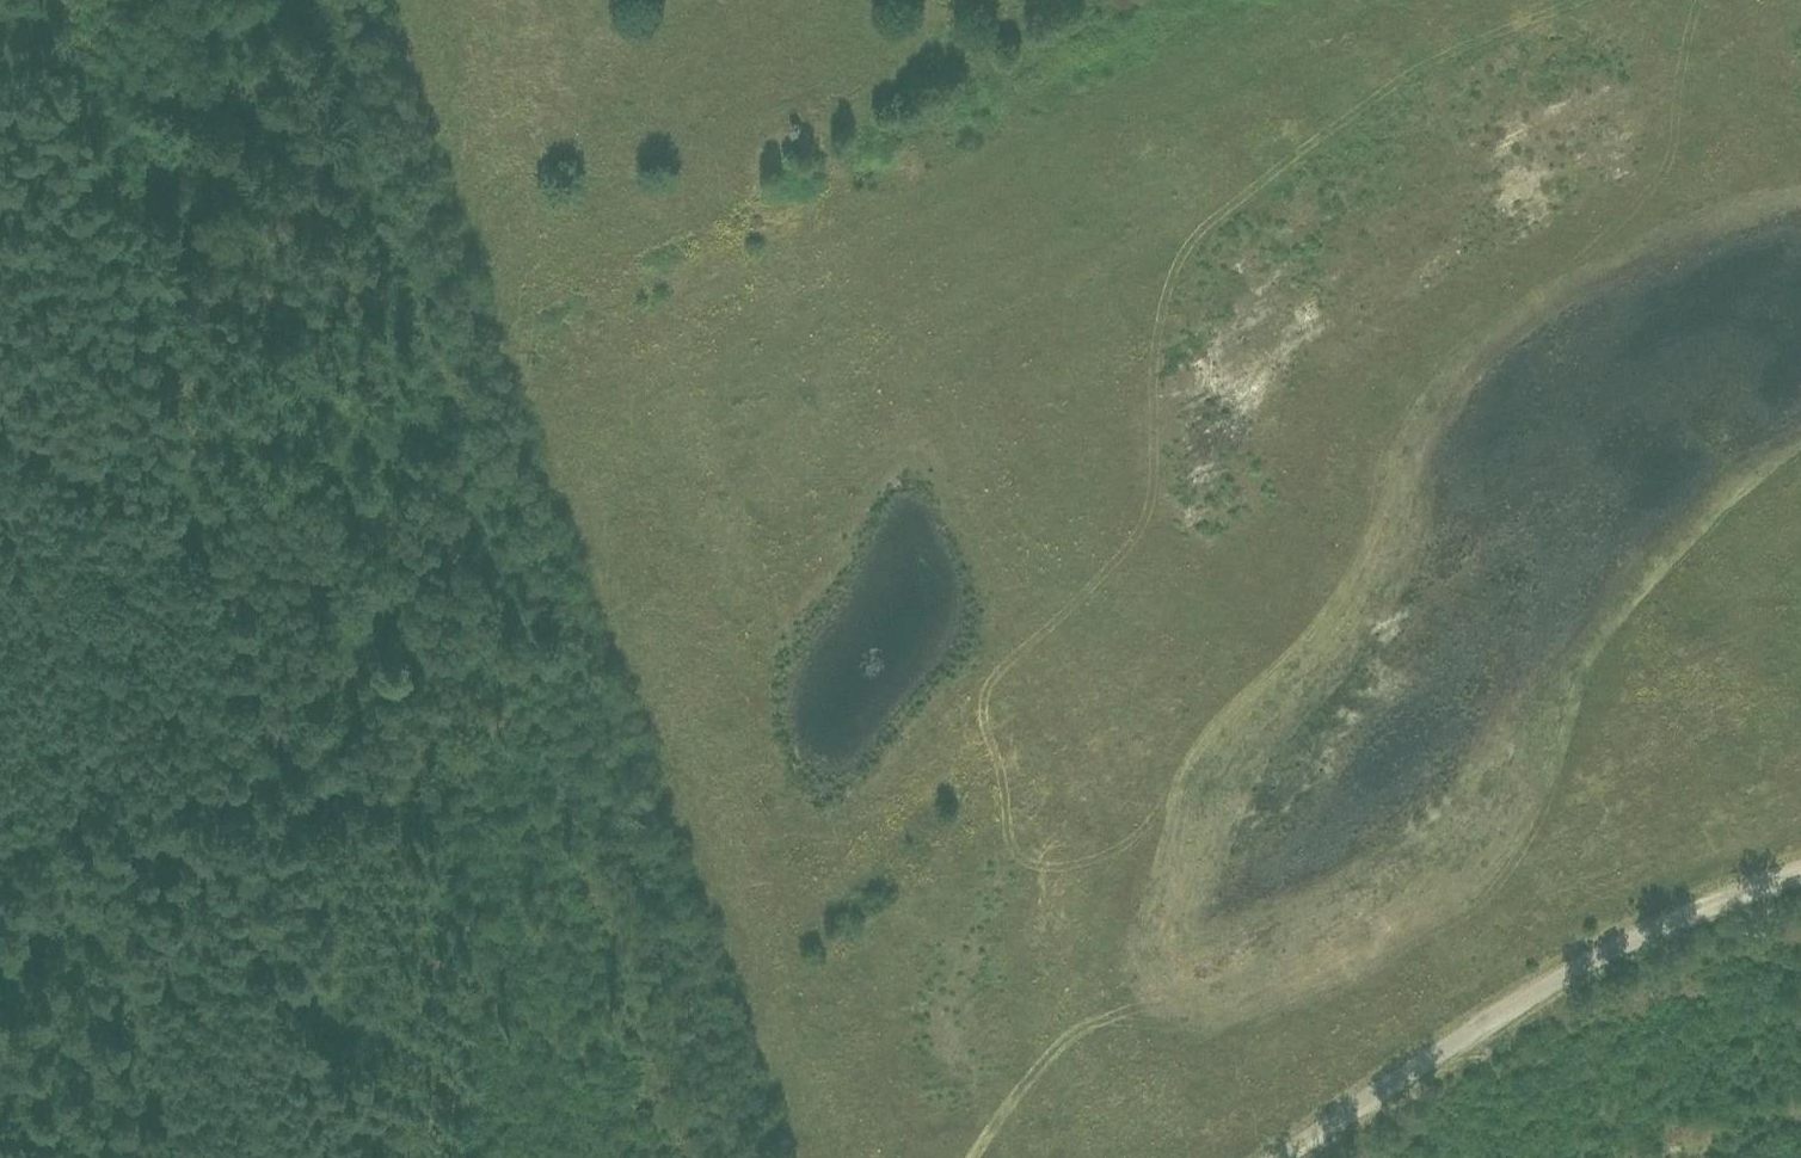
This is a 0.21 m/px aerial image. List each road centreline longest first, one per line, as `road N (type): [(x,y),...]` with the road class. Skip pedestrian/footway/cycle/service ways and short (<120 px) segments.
road 1 (track): [(1800,859),(1654,915),(1582,952),(1270,1157)]

